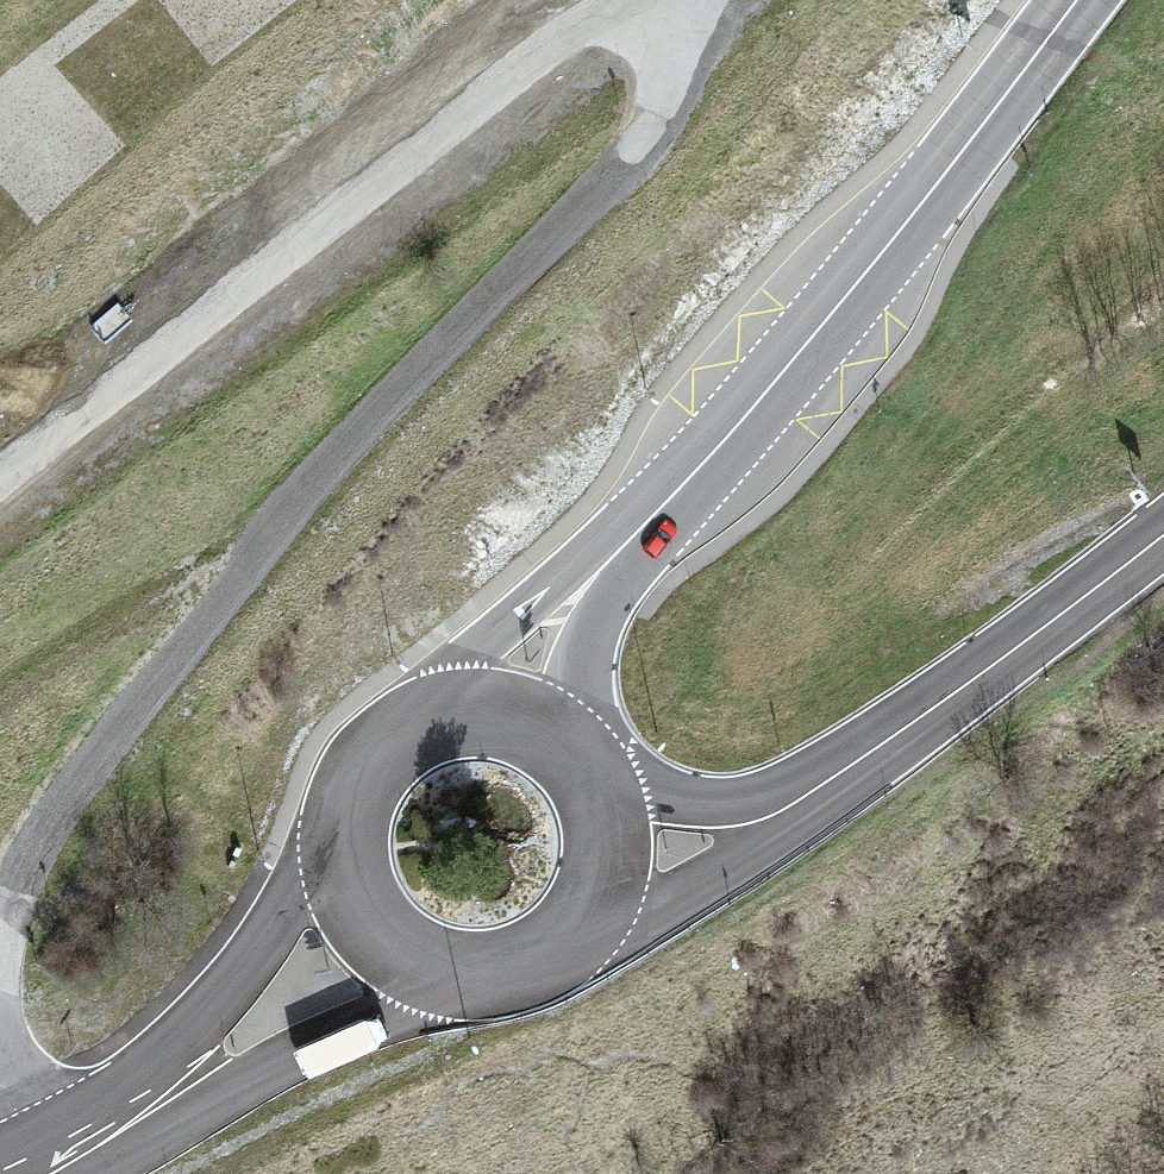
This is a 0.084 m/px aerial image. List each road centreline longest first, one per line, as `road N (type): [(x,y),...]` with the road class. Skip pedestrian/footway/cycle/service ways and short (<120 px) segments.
road 1 (residential): [(689,0),(650,124),(622,164),(433,360),(23,865),(0,1023)]
road 2 (residential): [(629,0),(424,147),(0,479)]
road 3 (secondary): [(665,505),(821,326),(1077,0)]
road 4 (tertiary): [(81,1157),(318,1044),(491,980)]
road 5 (tertiary): [(345,814),(219,1021),(81,1157)]
road 6 (secondary): [(1163,534),(816,788)]
road 7 (secondary): [(665,505),(403,731)]
road 8 (secondary): [(580,936),(731,865),(816,788)]
road 9 (secondary): [(580,753),(577,695),(593,628),(665,505)]
road 10 (secondary): [(345,814),(345,873),(372,930),(425,970),(491,980)]
road 11 (secondary): [(816,788),(726,802),(602,786)]
road 12 (secondary): [(580,753),(545,725),(488,708),(444,712),(403,731)]
road 13 (secondary): [(580,936),(599,908),(614,860),(602,786)]

